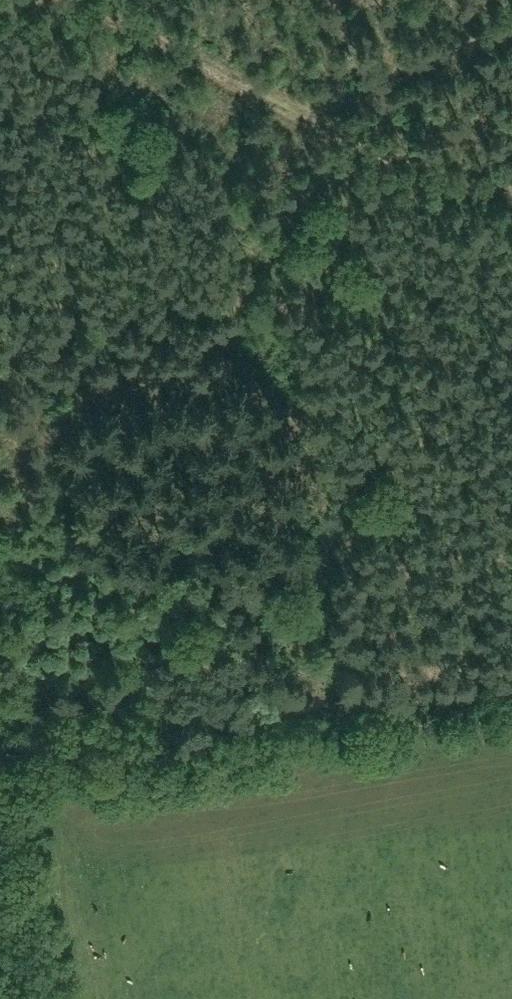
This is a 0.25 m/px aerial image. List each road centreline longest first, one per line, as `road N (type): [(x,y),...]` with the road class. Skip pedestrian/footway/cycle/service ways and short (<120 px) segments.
road 1 (track): [(76,0),(309,125),(511,197)]

